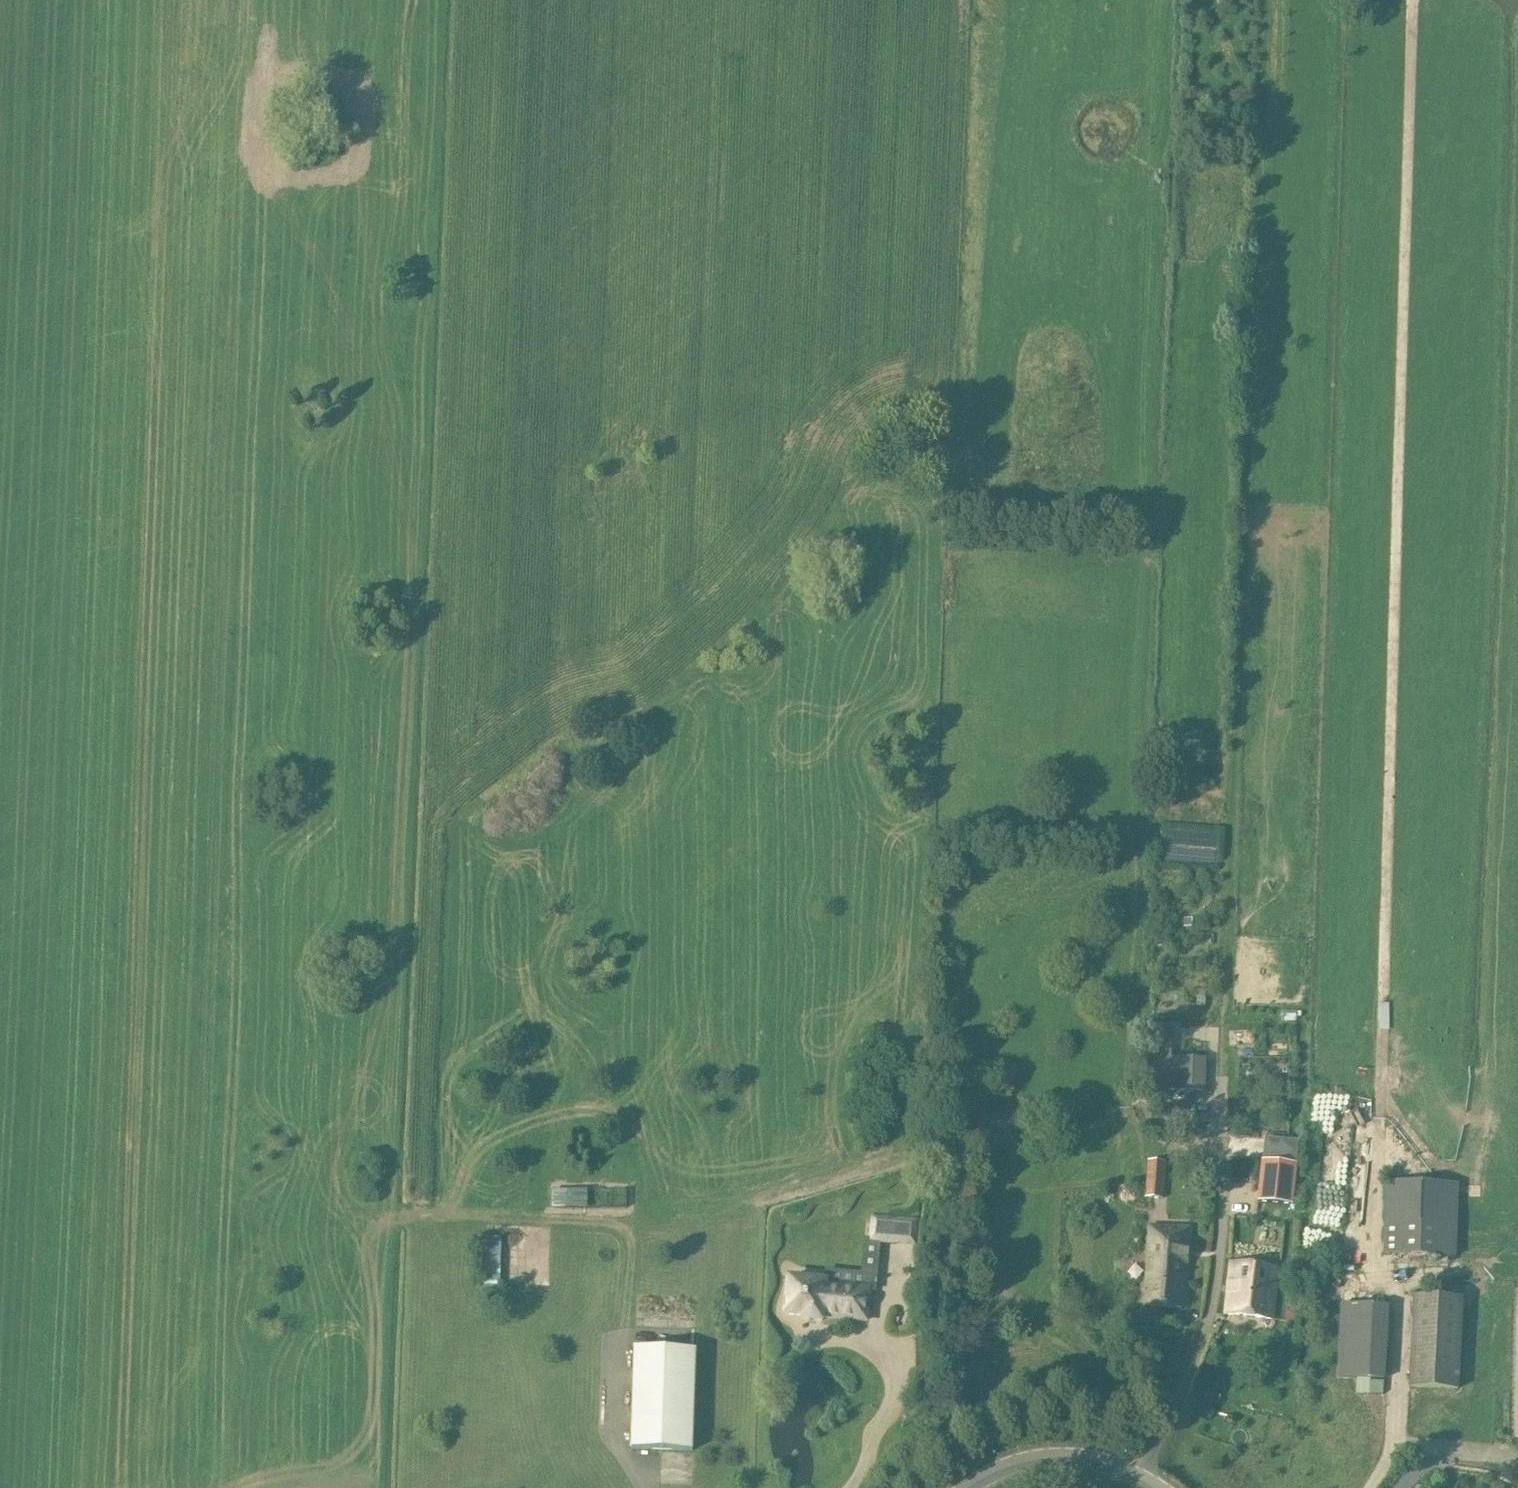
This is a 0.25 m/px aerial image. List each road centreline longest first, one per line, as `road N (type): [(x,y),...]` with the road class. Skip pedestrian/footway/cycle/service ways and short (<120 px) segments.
road 1 (track): [(1376,1135),(1412,0)]
road 2 (tertiary): [(964,1487),(987,1469),(1035,1453),(1082,1455),(1150,1487)]

